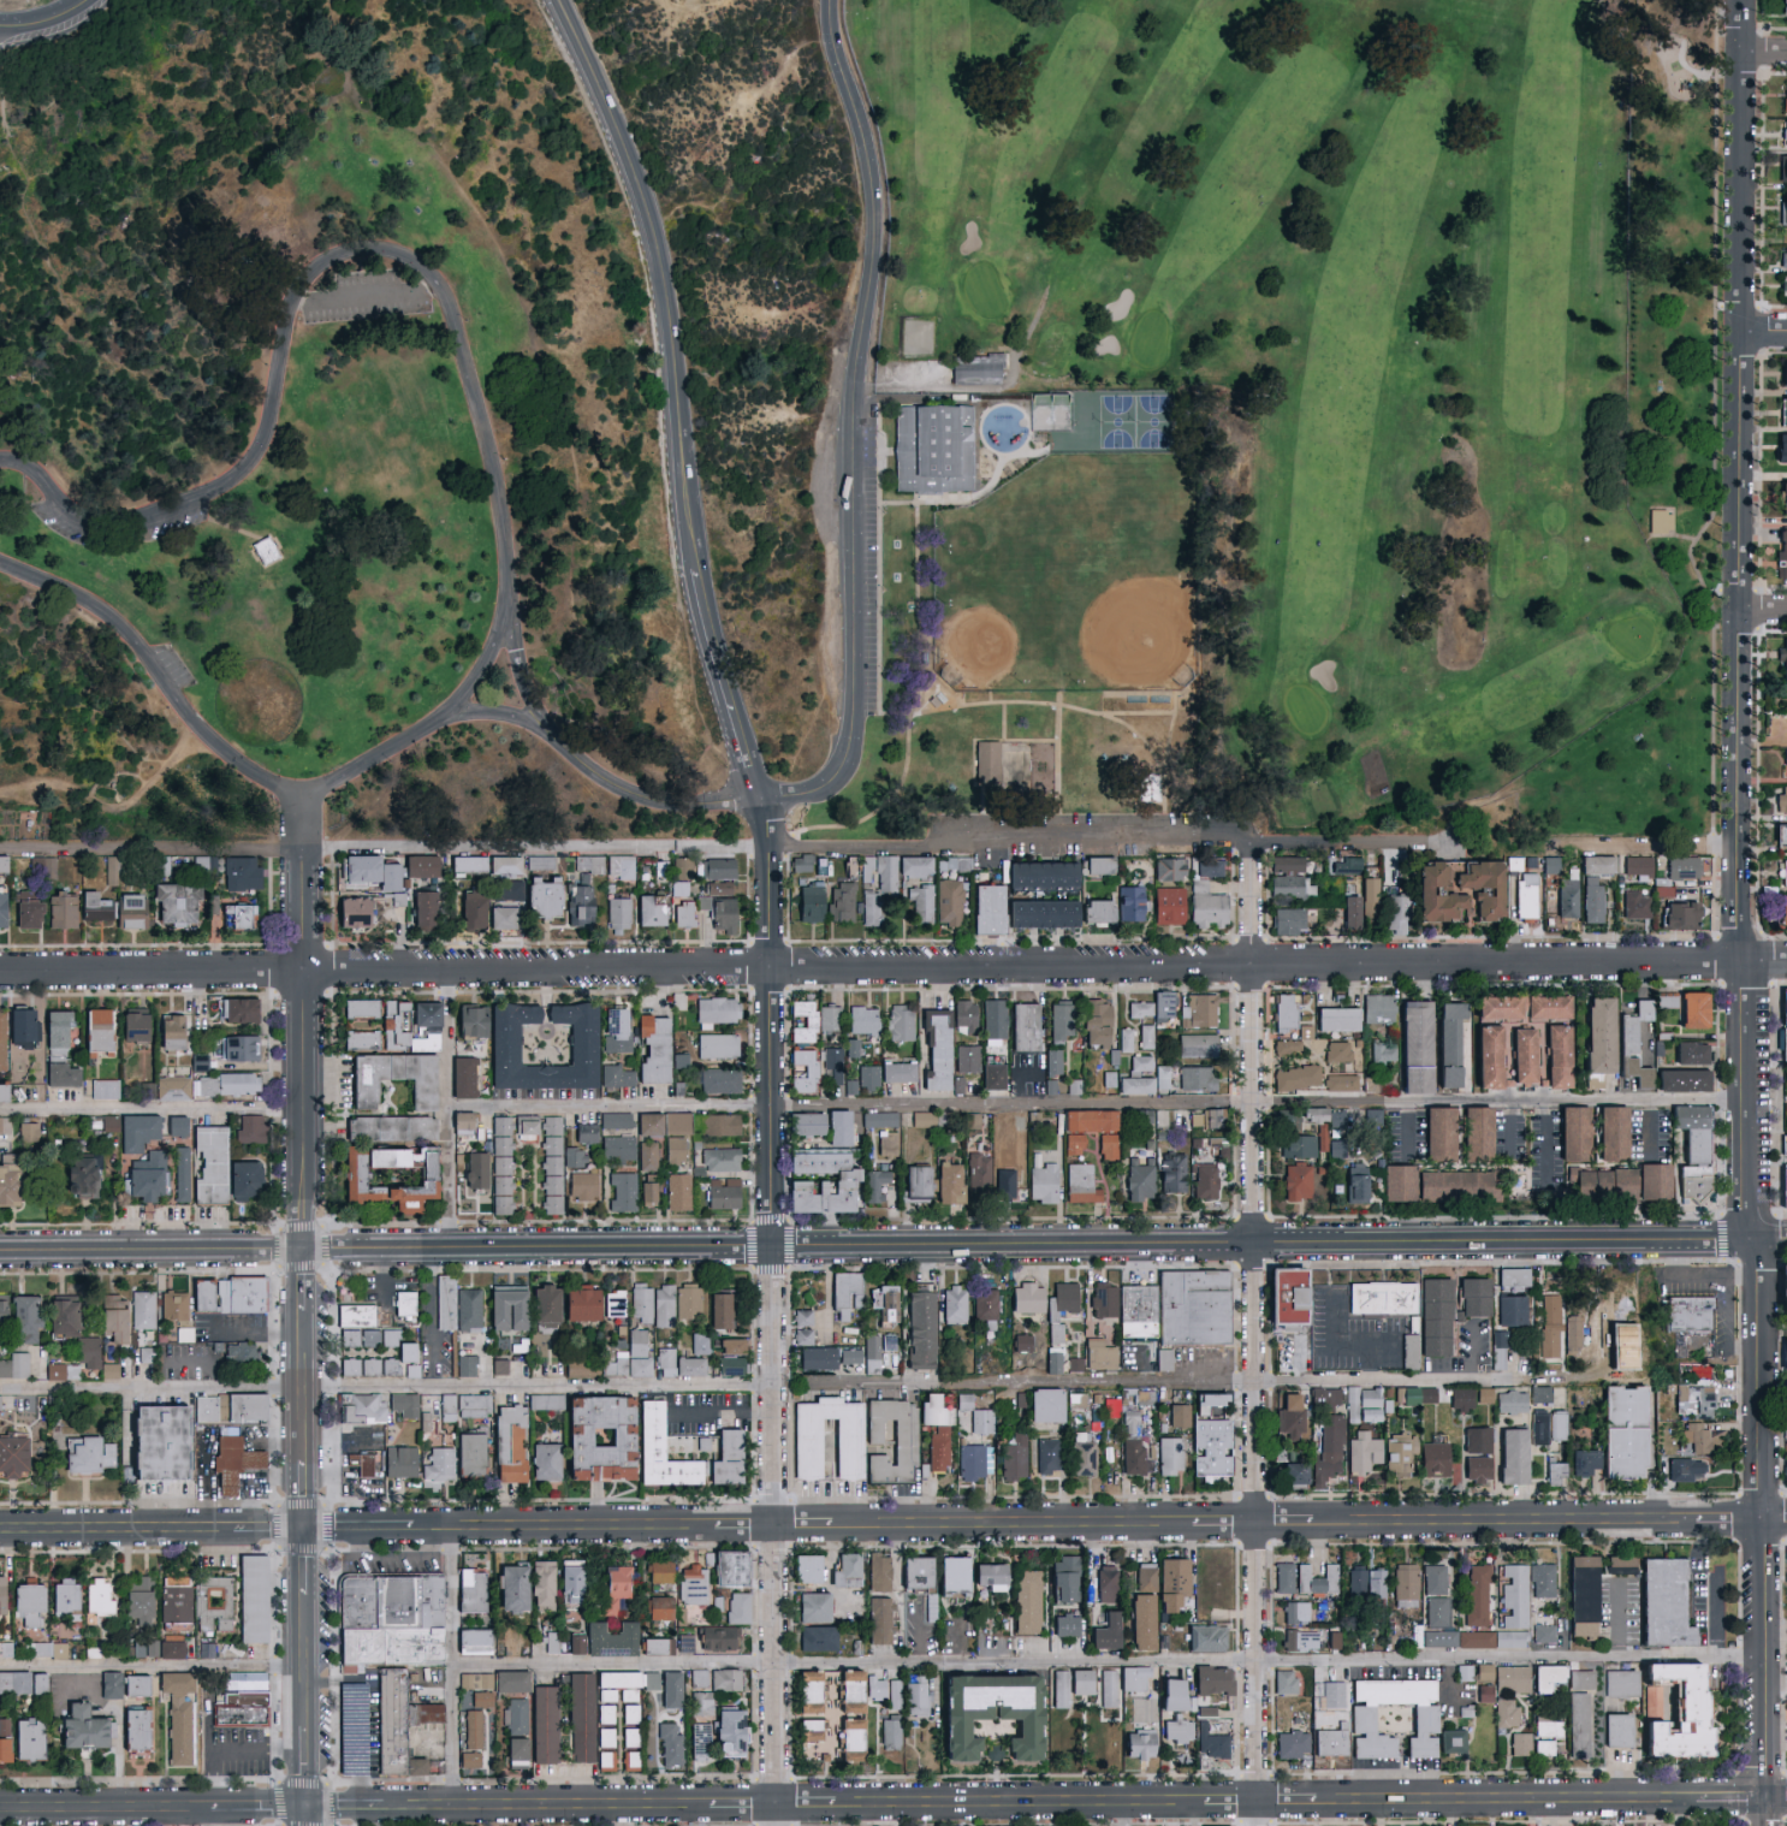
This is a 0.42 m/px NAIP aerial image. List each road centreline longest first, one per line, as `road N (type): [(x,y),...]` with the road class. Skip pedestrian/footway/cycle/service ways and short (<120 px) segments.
road 1 (residential): [(0,560),(103,611),(212,735),(280,784),(327,783),(438,715),(475,709),(553,727),(521,664),(493,450),(450,302),(400,253),(349,251),(298,290),(271,429),(233,482),(215,492),(118,524),(87,520),(30,463),(0,458)]
road 2 (residential): [(0,972),(1740,961)]
road 3 (residential): [(308,1530),(1786,1518)]
road 4 (residential): [(1258,1825),(1251,838)]
road 5 (residential): [(777,1825),(773,846)]
road 6 (residential): [(1740,961),(1734,844),(1742,0)]
road 7 (residential): [(762,800),(823,790),(854,739),(855,381),(874,211),(830,0)]
road 8 (residential): [(762,800),(720,675),(695,553),(672,314),(652,220),(557,0)]
road 9 (residential): [(773,846),(1419,841)]
road 10 (tertiary): [(1767,1825),(1753,1241)]
road 11 (residential): [(1254,1246),(1753,1241)]
road 12 (residential): [(776,1249),(1254,1246)]
road 13 (residential): [(307,1251),(776,1249)]
road 14 (residential): [(305,849),(773,846)]
road 15 (residential): [(307,1251),(305,849)]
road 16 (secondary): [(1311,1803),(1698,1801)]
road 17 (secondary): [(836,1806),(1195,1803)]
road 18 (secondary): [(382,1807),(710,1807)]
road 19 (residential): [(0,1532),(308,1530)]
road 20 (residential): [(0,1252),(307,1251)]
road 21 (residential): [(0,850),(305,849)]
road 22 (residential): [(1753,1241),(1740,961)]
road 23 (tertiary): [(308,1530),(307,1251)]
road 24 (residential): [(762,800),(667,804),(623,789),(553,727)]
road 25 (secondary): [(0,1810),(222,1808)]
road 26 (tertiary): [(310,1750),(308,1530)]
road 27 (residential): [(438,715),(465,700),(500,644),(510,576)]

